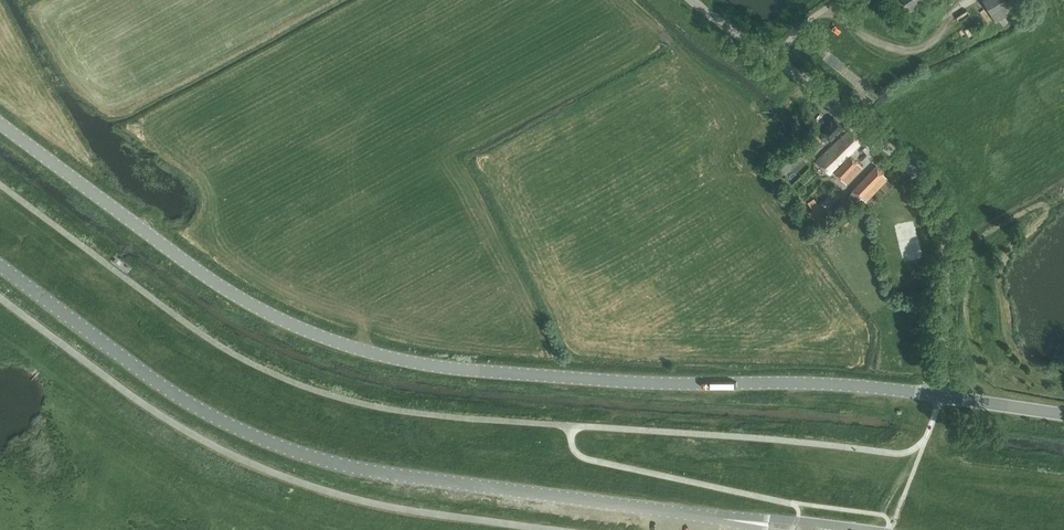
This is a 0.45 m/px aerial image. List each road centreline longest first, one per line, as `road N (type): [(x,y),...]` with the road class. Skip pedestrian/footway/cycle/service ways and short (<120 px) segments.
road 1 (tertiary): [(0,123),(234,295),(359,350),(541,376),(940,394)]
road 2 (unclassified): [(0,265),(185,401),(268,442),(363,471),(719,518)]
road 3 (unclassified): [(940,394),(946,236),(931,195),(816,89),(690,0)]
road 4 (tertiary): [(940,394),(1063,413)]
road 5 (unclassified): [(840,527),(719,518)]

